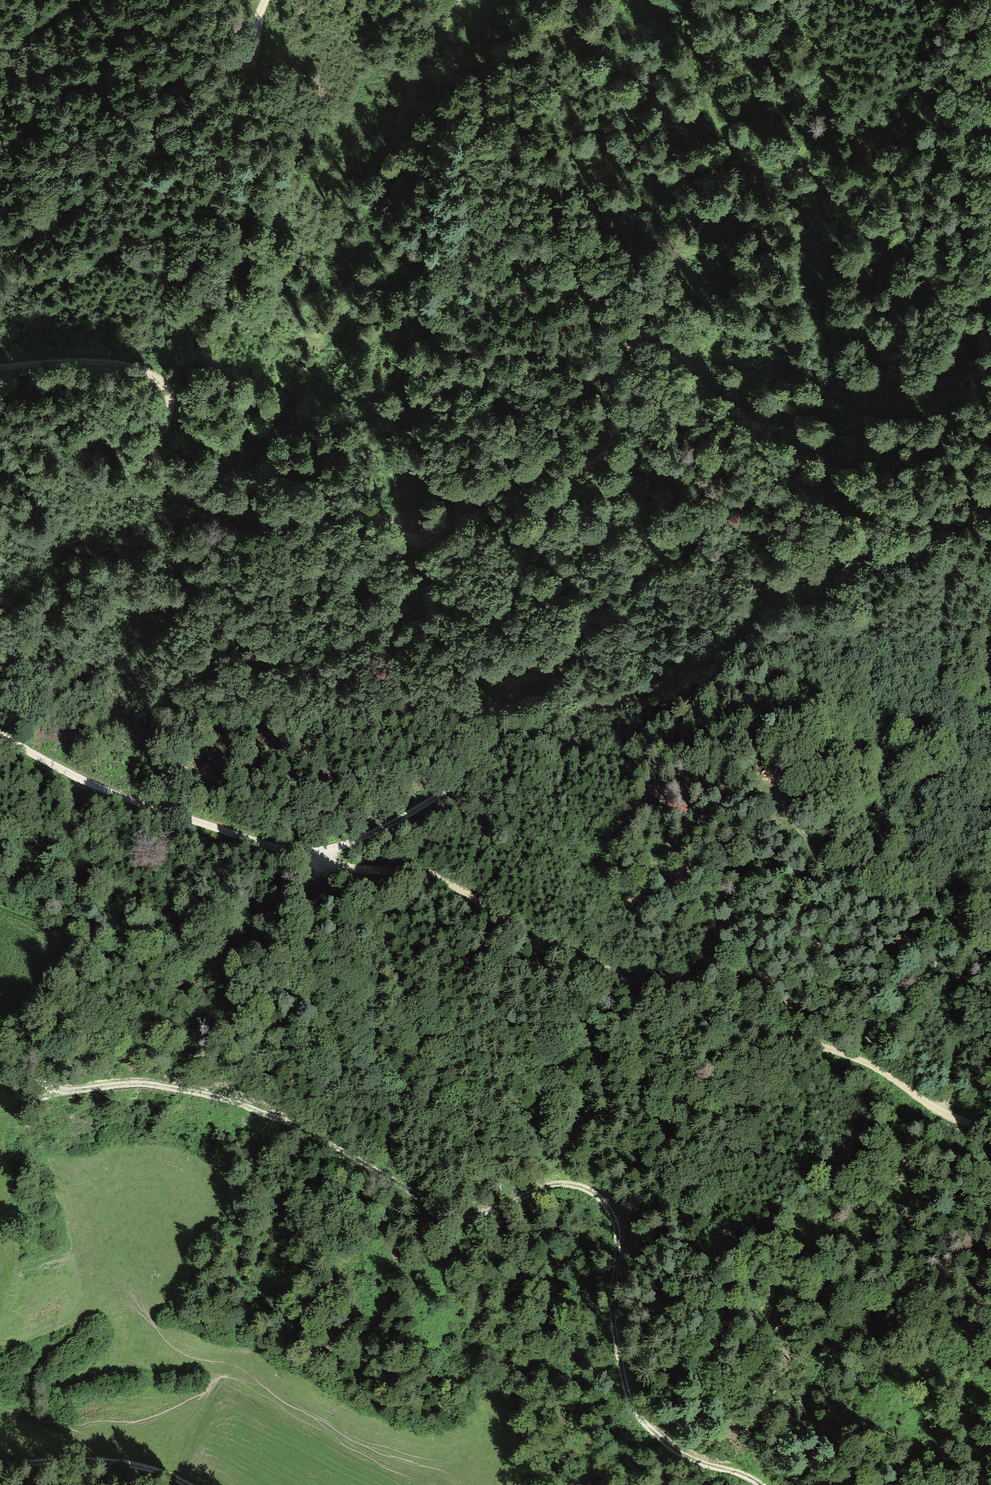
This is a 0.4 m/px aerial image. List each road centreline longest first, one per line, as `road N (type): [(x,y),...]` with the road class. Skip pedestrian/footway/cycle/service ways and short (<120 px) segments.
road 1 (track): [(990,502),(944,531),(804,572),(688,674),(598,703),(465,793),(388,835),(334,849),(305,855),(139,801),(84,782),(0,734)]
road 2 (track): [(0,1063),(68,1094),(143,1087),(237,1103),(301,1128),(444,1212),(475,1215),(552,1186),(584,1188),(617,1213),(625,1247),(612,1303),(629,1402),(672,1449),(756,1484)]
road 3 (track): [(0,369),(67,359),(140,368),(168,390),(161,460),(178,491),(235,512),(348,507),(424,539),(499,481),(558,477),(603,455),(618,426),(623,354),(638,334),(668,333),(696,347)]
road 4 (track): [(305,855),(340,868),(410,870),(444,881),(554,956),(697,996),(763,1030),(856,1057),(940,1111),(990,1129)]
road 5 (track): [(681,0),(718,121),(746,155),(770,163),(806,147),(826,118),(822,68),(792,0)]
road 6 (track): [(265,0),(223,87),(172,135),(134,149),(0,251)]
road 7 (track): [(0,297),(103,255),(205,285)]
road 8 (track): [(0,1466),(82,1459),(143,1467),(187,1484)]

